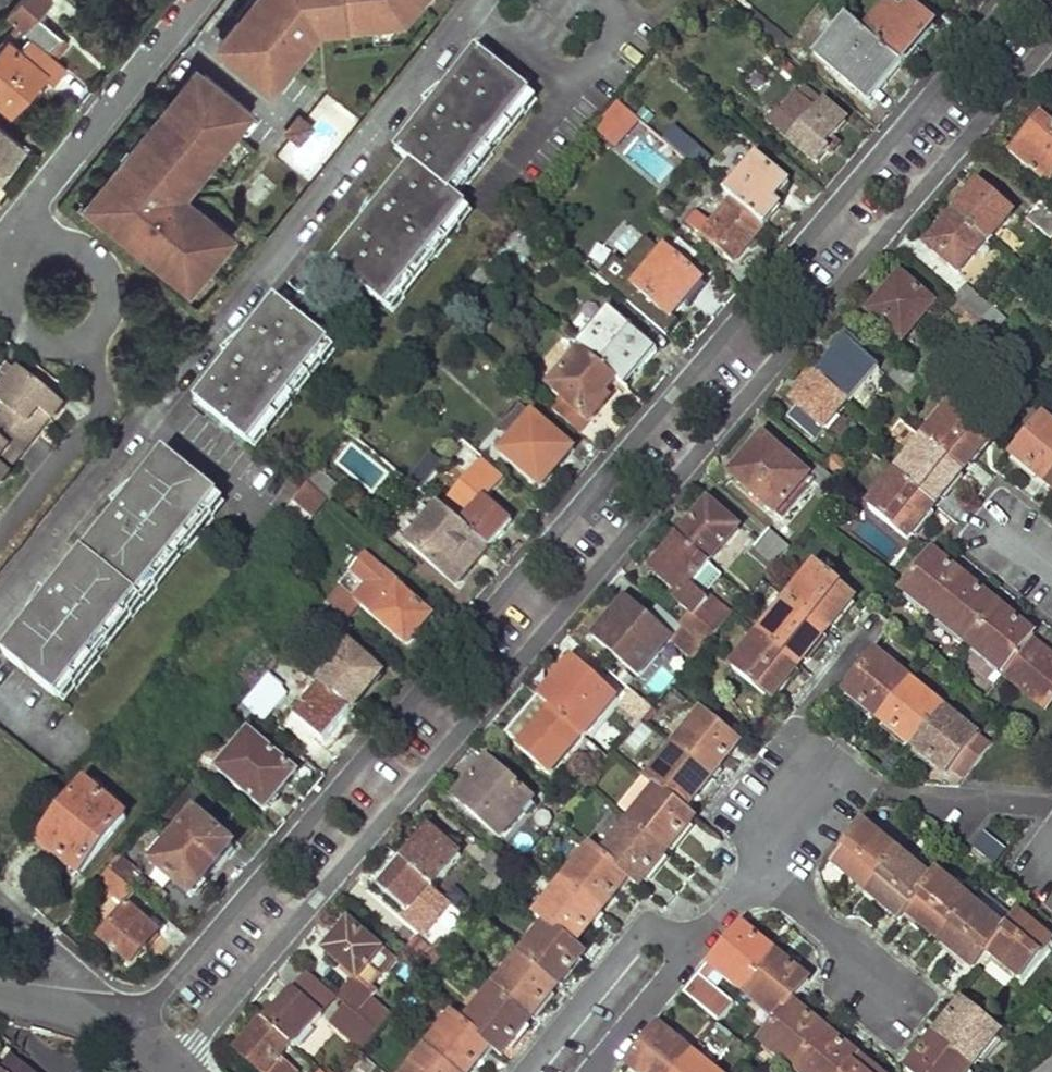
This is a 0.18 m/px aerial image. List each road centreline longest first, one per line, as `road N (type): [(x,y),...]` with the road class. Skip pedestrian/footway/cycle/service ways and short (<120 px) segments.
road 1 (residential): [(1010,0),(129,1025)]
road 2 (residential): [(174,1067),(1051,40)]
road 3 (residential): [(596,1071),(766,870),(800,788)]
road 4 (residential): [(194,0),(39,194),(37,247)]
road 5 (residential): [(80,338),(105,402),(99,418),(0,536)]
road 6 (residential): [(80,338),(107,306),(101,265),(65,242),(37,247)]
road 7 (residential): [(37,247),(16,266),(10,307),(38,338),(80,338)]
road 8 (residential): [(129,1025),(93,1007),(0,989)]

